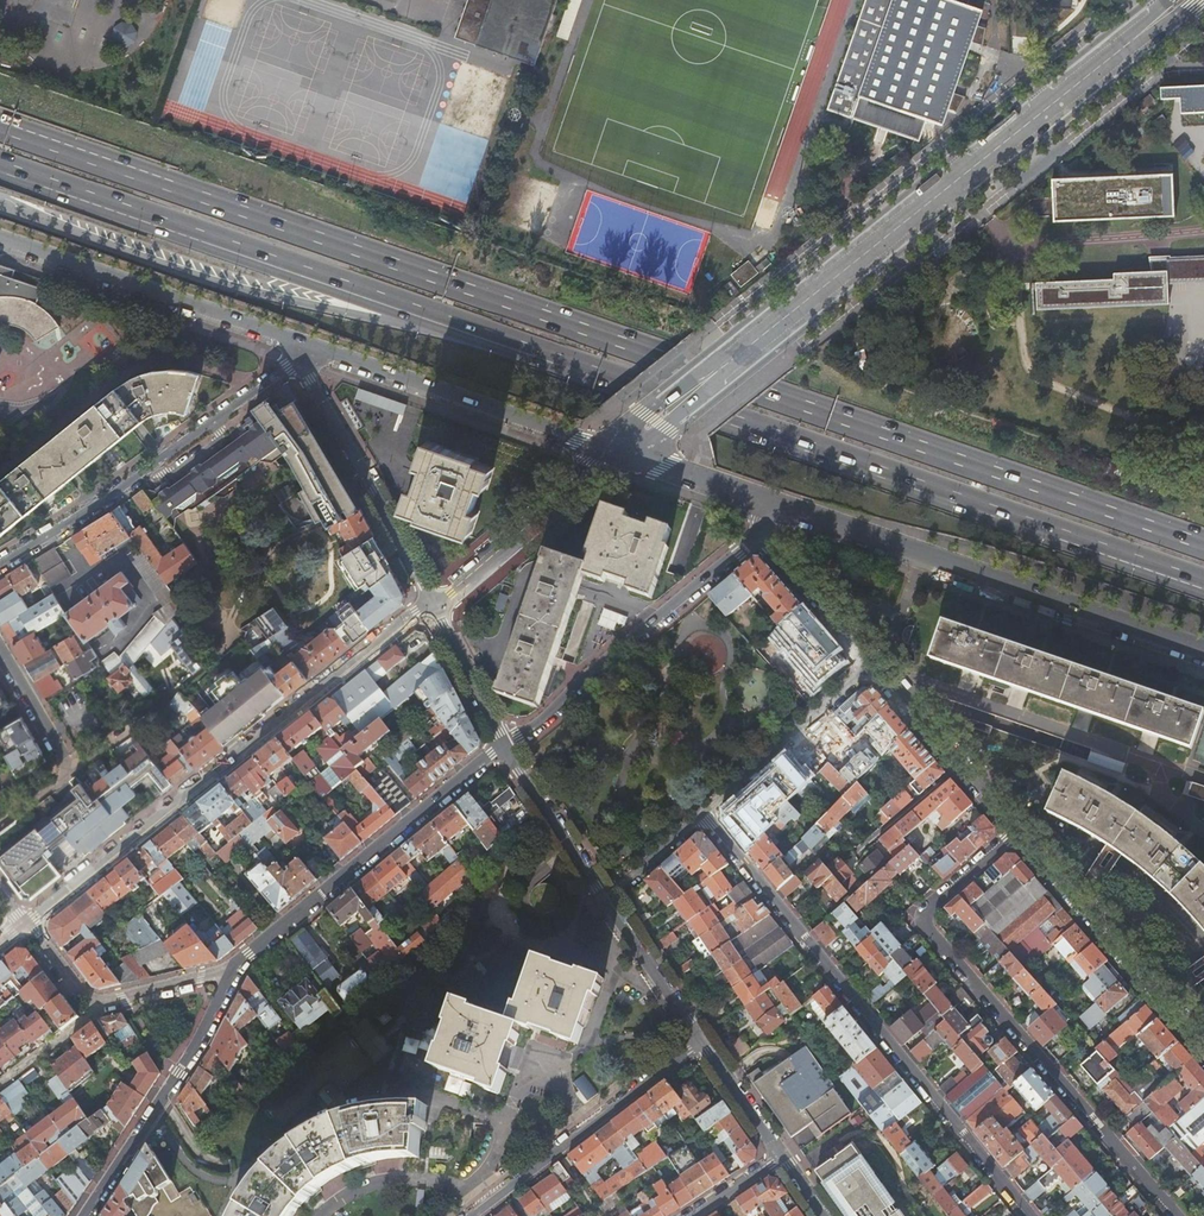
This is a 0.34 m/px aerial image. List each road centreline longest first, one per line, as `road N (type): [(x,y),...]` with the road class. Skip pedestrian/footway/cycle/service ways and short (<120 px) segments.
road 1 (trunk): [(1203,546),(0,129)]
road 2 (trunk): [(458,324),(1203,587)]
road 3 (tertiary): [(1186,0),(620,452)]
road 4 (residential): [(24,925),(430,600)]
road 5 (residential): [(703,814),(1030,1215)]
road 6 (residential): [(1015,833),(924,921),(1172,1215)]
road 7 (trunk): [(0,168),(458,324)]
road 8 (trunk): [(0,204),(264,298),(384,321),(458,324)]
road 9 (tertiary): [(768,502),(1203,650)]
road 10 (residential): [(312,347),(0,565)]
road 11 (residential): [(1203,781),(871,664)]
road 12 (residential): [(504,745),(238,968)]
road 13 (tertiary): [(0,239),(312,347)]
road 14 (residential): [(758,536),(504,745)]
road 15 (tertiary): [(312,347),(620,452)]
road 16 (residential): [(702,1040),(468,1215)]
road 17 (residential): [(238,968),(87,1215)]
road 18 (residential): [(1203,1048),(1015,833)]
road 19 (residential): [(430,600),(311,379),(312,347)]
road 20 (residential): [(238,968),(101,1008),(24,925)]
road 21 (residential): [(430,600),(620,452)]
road 22 (residential): [(703,814),(871,664)]
road 23 (residential): [(1015,833),(871,664)]
road 24 (residential): [(606,900),(504,745)]
road 25 (residential): [(871,664),(758,536)]
road 26 (residential): [(702,1040),(606,900)]
road 27 (residential): [(504,745),(430,600)]
road 28 (tertiary): [(620,452),(768,502)]
road 29 (residential): [(71,773),(0,651)]
road 30 (residential): [(782,1155),(702,1040)]
road 31 (residential): [(606,900),(703,814)]

